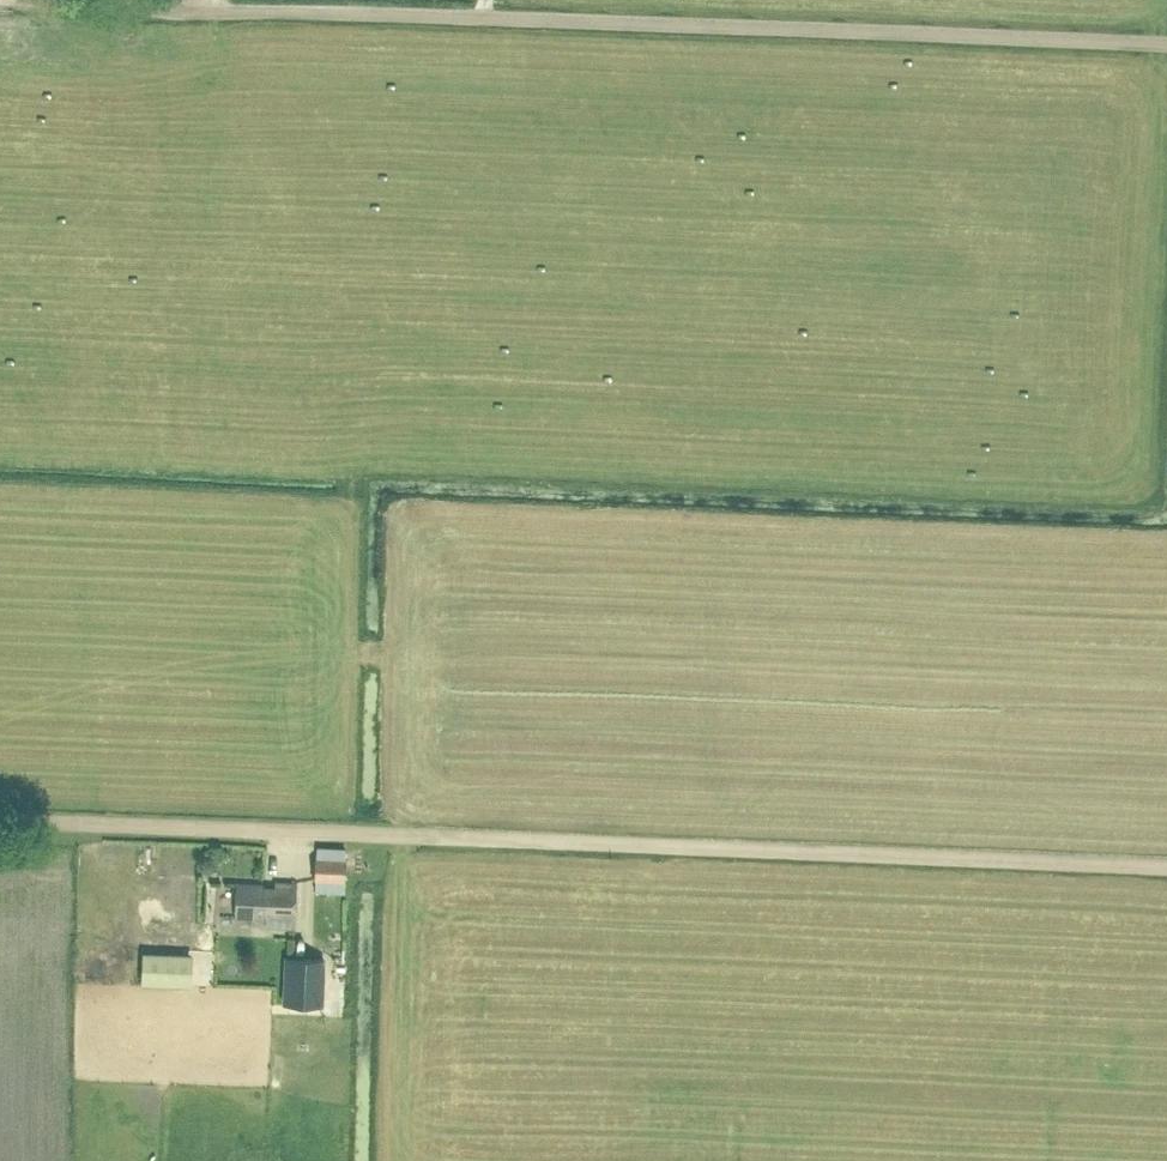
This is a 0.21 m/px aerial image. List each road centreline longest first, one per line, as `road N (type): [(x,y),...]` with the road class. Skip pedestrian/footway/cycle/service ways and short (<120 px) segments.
road 1 (track): [(1166,862),(0,814)]
road 2 (track): [(1166,43),(16,0)]

